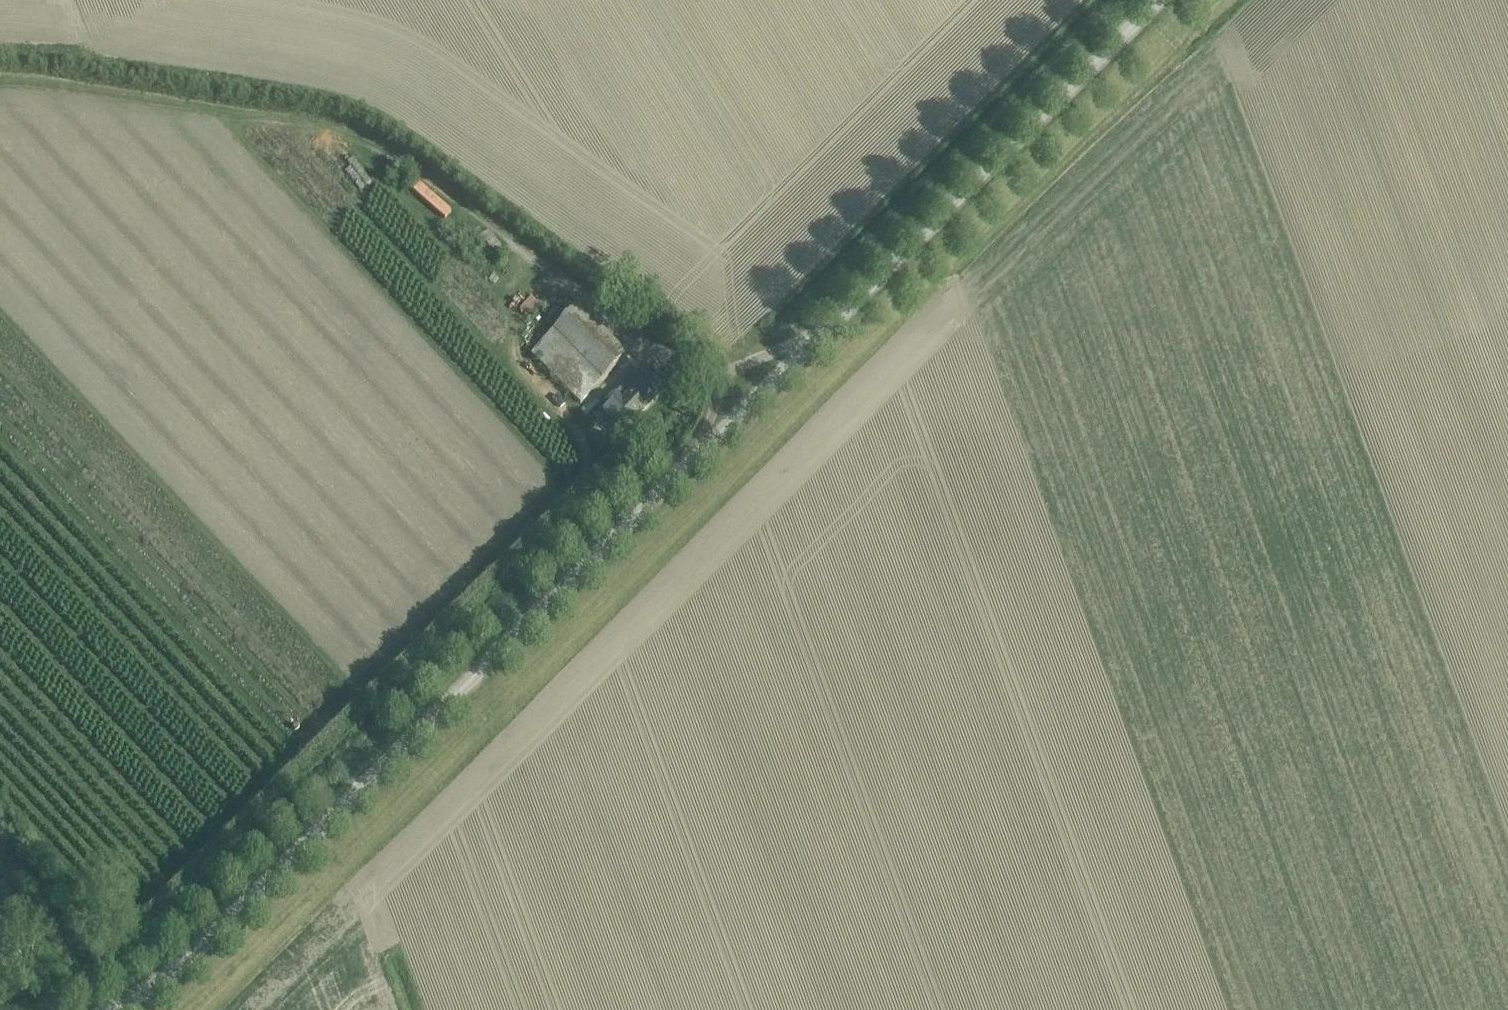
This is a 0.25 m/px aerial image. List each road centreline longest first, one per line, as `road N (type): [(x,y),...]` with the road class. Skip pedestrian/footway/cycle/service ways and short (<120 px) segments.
road 1 (unclassified): [(116,1009),(187,957),(1158,0)]

